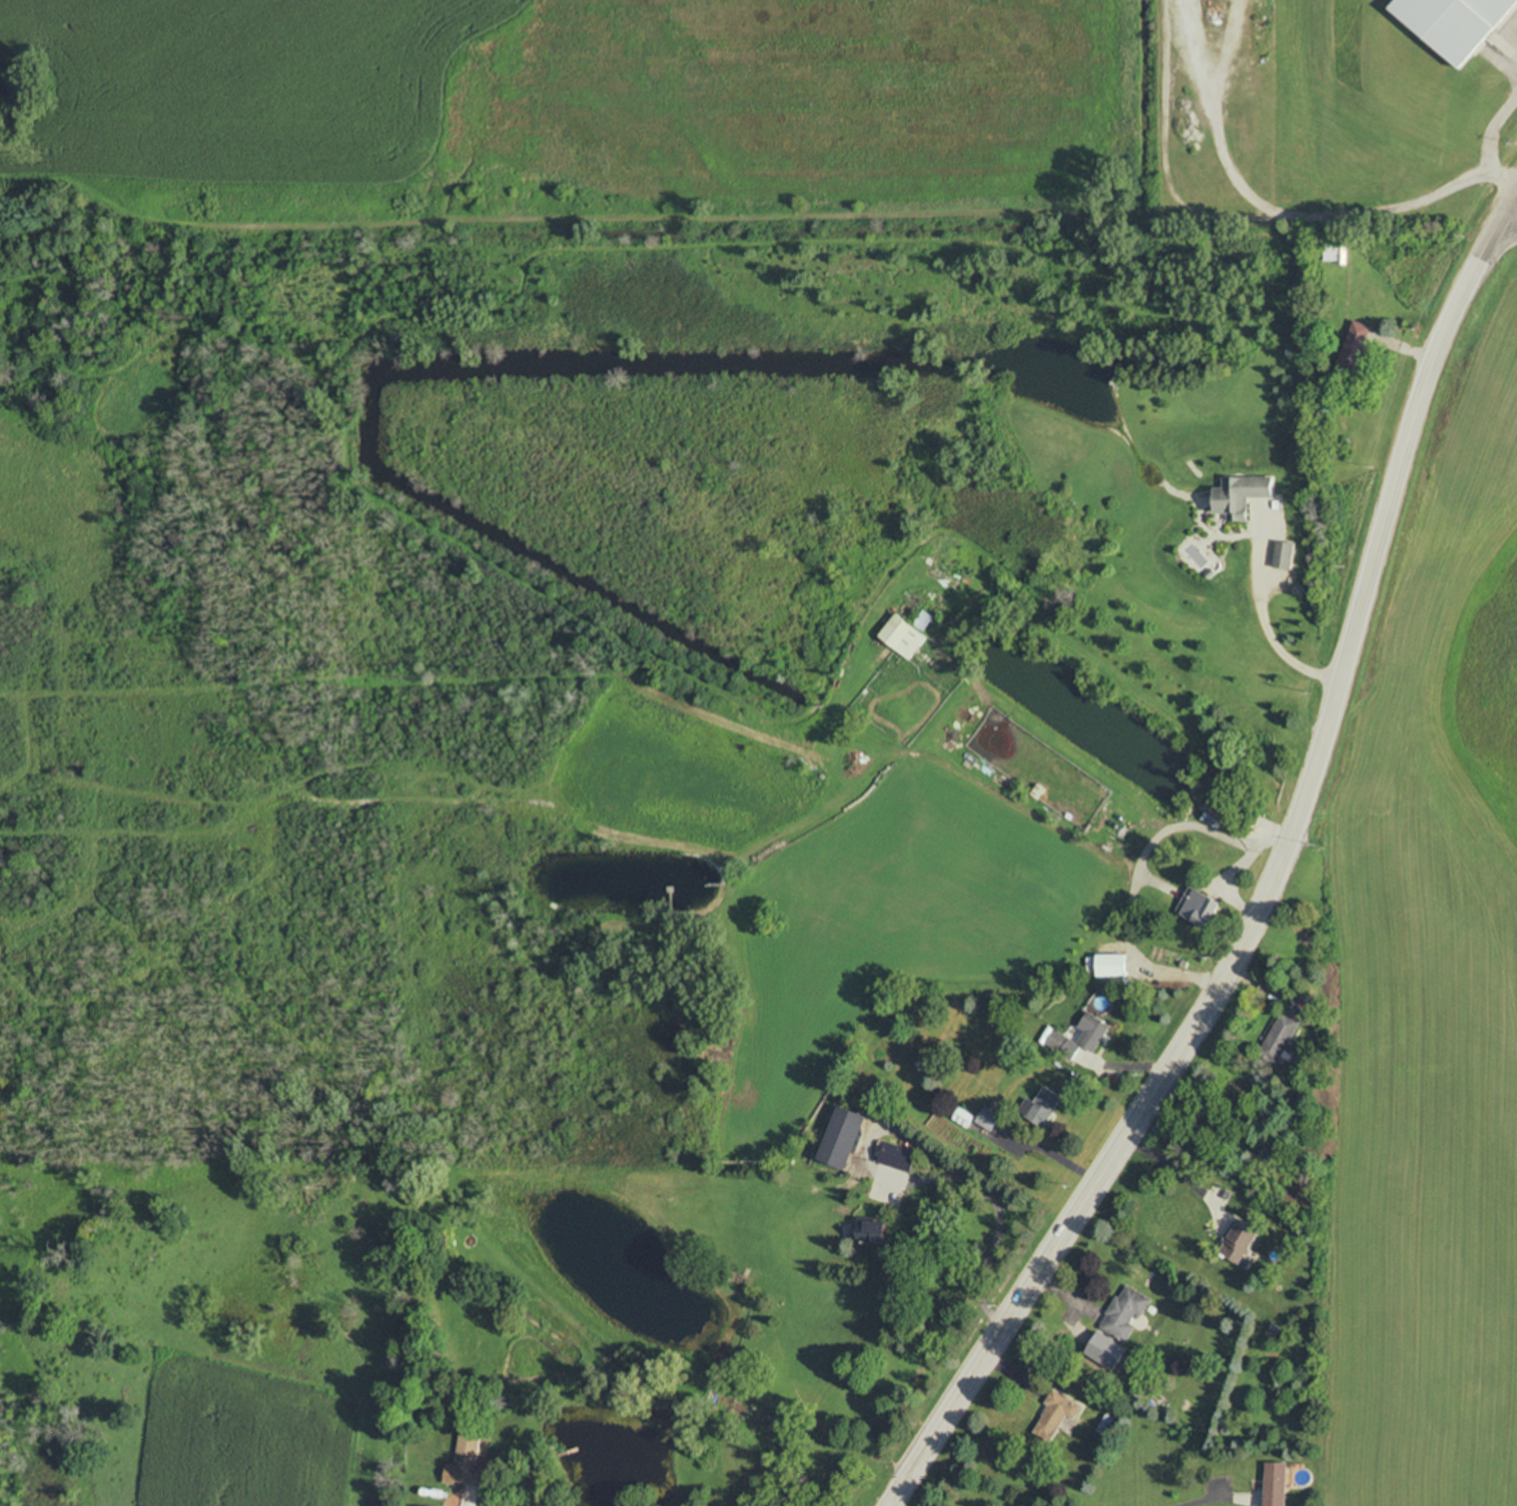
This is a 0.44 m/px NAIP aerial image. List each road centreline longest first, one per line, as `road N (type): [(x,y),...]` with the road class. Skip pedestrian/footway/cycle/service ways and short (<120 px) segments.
road 1 (secondary): [(894,1505),(1247,948),(1322,763),(1427,384),(1507,215)]

